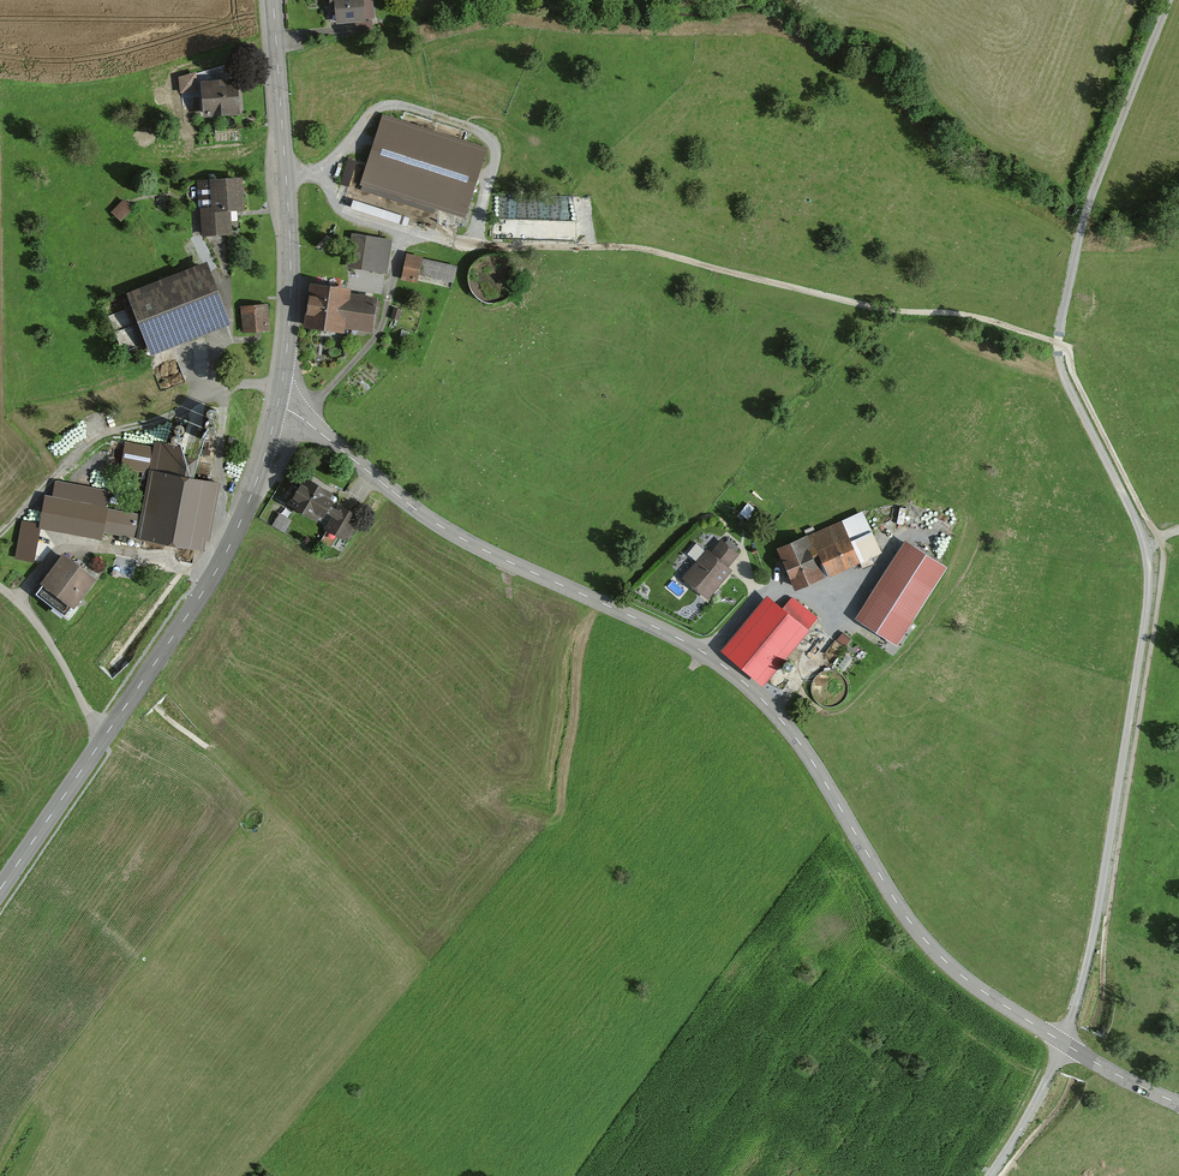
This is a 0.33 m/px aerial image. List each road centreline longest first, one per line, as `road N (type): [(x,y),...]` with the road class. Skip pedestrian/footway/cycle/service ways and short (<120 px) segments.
road 1 (tertiary): [(277,406),(431,521),(704,652),(800,743),(895,901),(943,959),(1113,1075),(1178,1104)]
road 2 (track): [(1178,531),(1151,533),(1134,510),(1065,378),(1059,345),(946,315),(878,315),(789,280),(706,259),(404,235)]
road 3 (track): [(1065,1044),(1139,737),(1151,533)]
road 4 (tertiary): [(277,406),(288,284),(273,0)]
road 5 (tertiary): [(105,736),(212,577),(256,481),(277,406)]
road 6 (track): [(1168,0),(1084,224)]
road 7 (track): [(0,530),(103,434),(192,405)]
road 8 (tertiary): [(0,891),(105,736)]
road 9 (residential): [(0,586),(14,596),(105,736)]
road 10 (track): [(1065,1044),(996,1175)]
road 11 (track): [(1059,345),(1084,224)]

